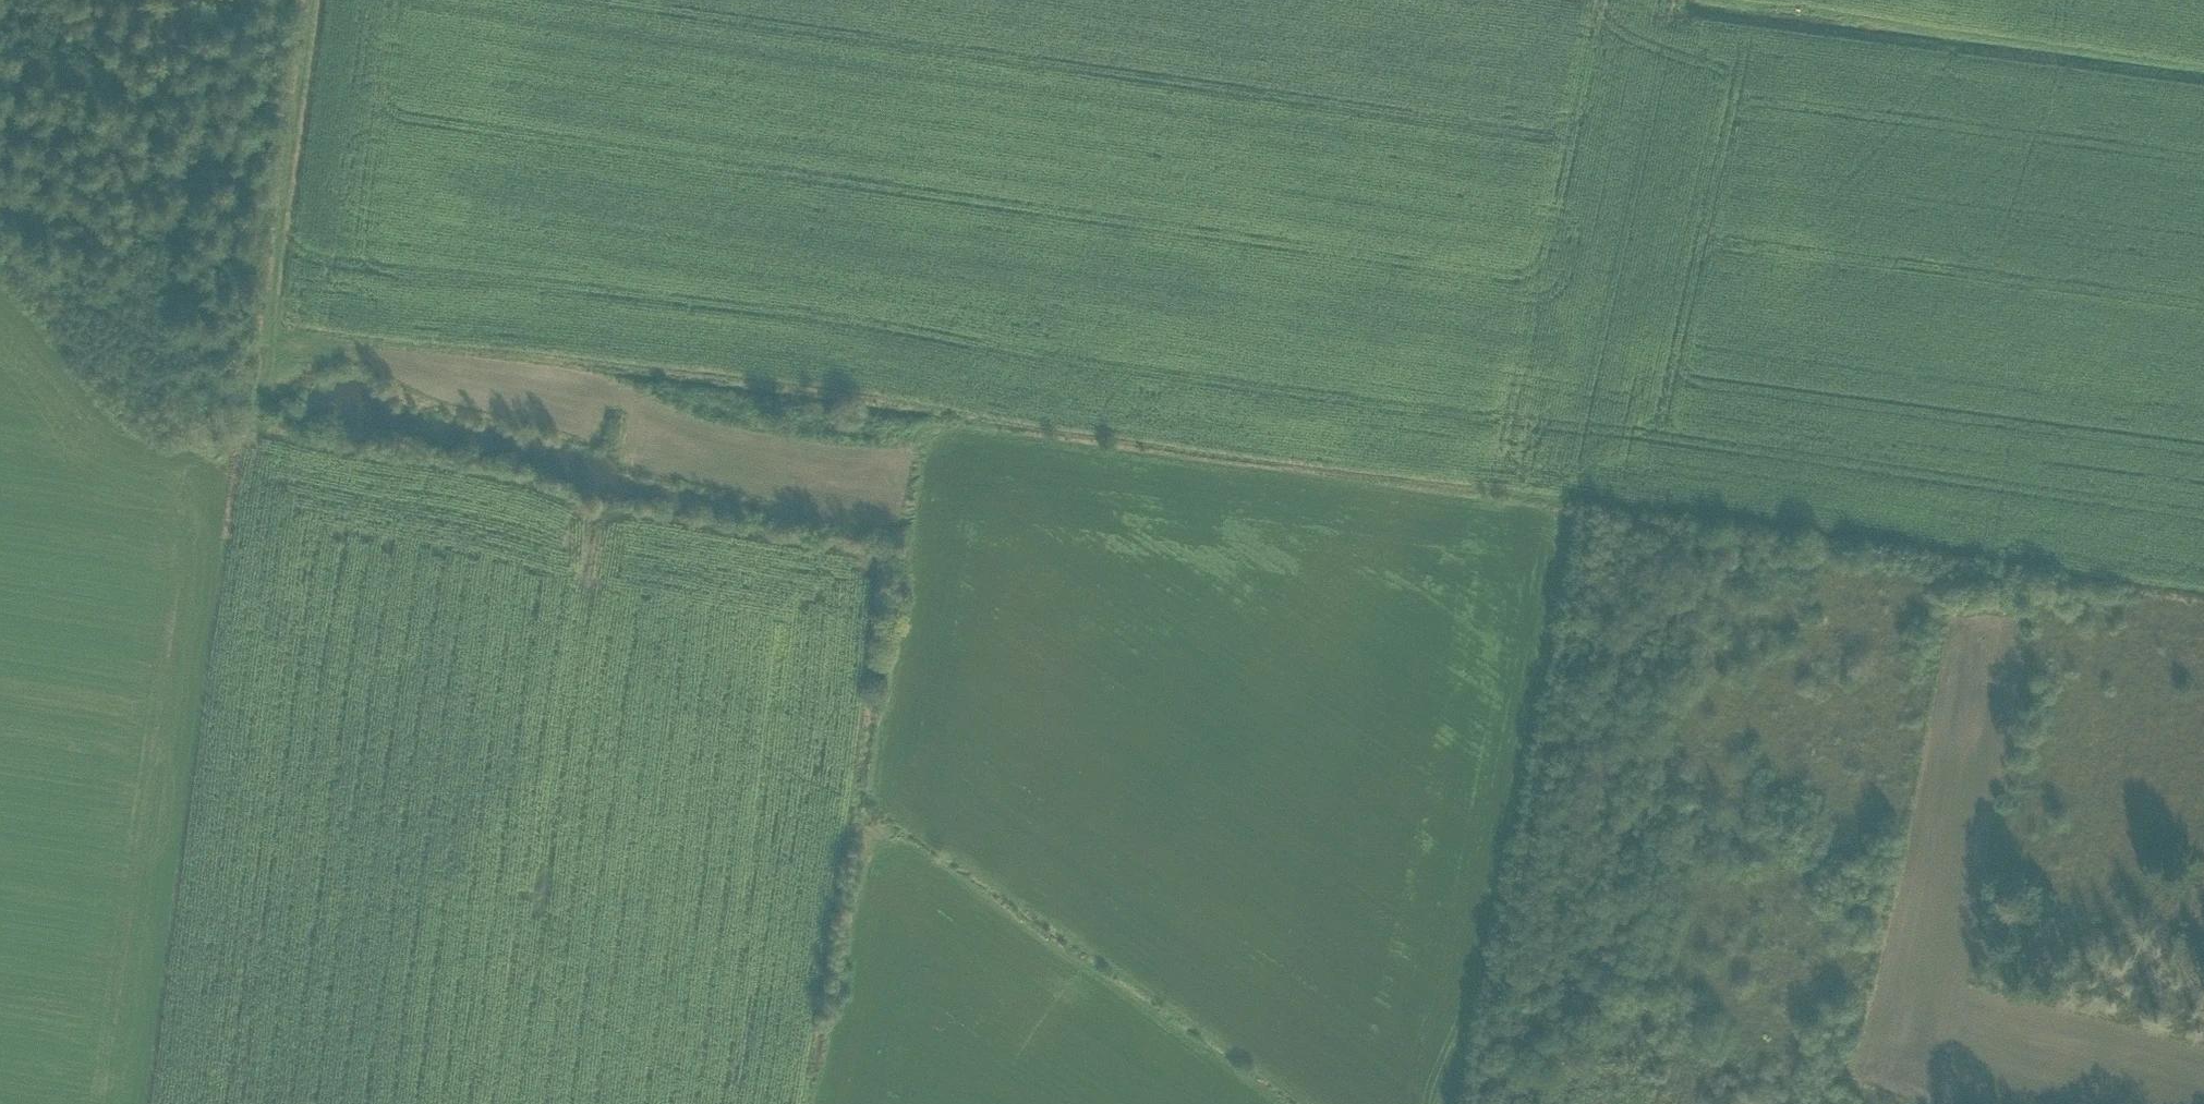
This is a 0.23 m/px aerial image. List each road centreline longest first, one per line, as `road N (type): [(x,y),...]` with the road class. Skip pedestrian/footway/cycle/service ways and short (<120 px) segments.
road 1 (track): [(312,0),(250,435)]

